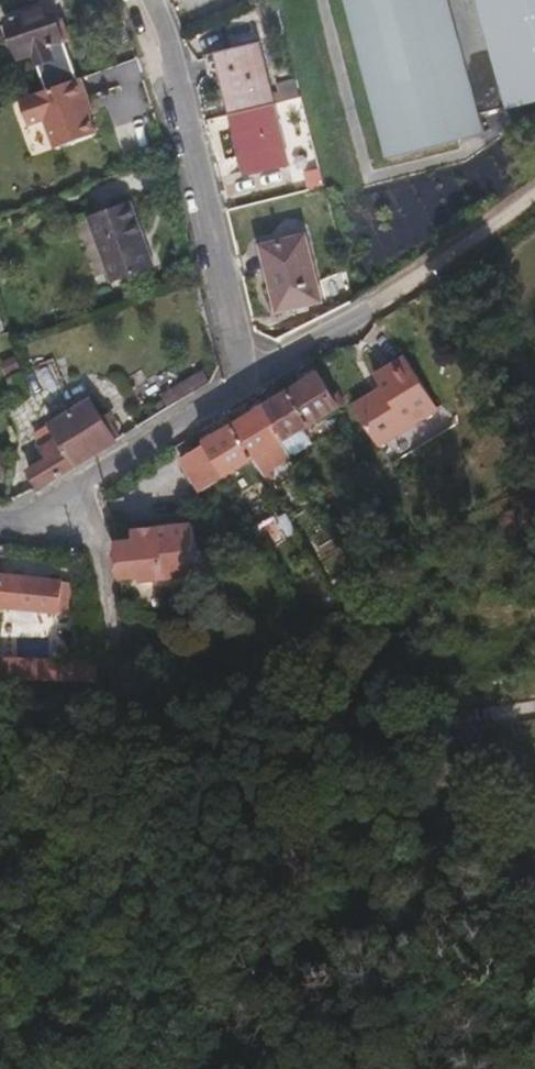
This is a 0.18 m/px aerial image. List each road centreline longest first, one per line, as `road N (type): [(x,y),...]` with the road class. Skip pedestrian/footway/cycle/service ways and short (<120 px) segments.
road 1 (residential): [(77,497),(247,384),(142,0)]
road 2 (unclassified): [(98,600),(365,732),(456,724),(470,731),(495,854),(505,869),(534,877)]
road 3 (track): [(247,384),(534,195)]

